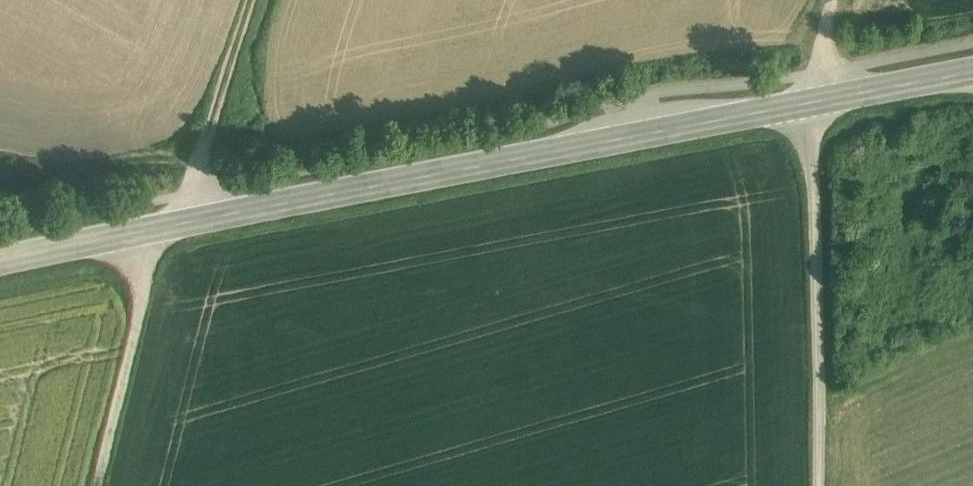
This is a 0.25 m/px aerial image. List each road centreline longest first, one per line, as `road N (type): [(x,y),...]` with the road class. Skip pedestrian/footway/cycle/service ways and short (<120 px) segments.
road 1 (secondary): [(0,261),(813,101)]
road 2 (unclassified): [(813,101),(823,485)]
road 3 (track): [(102,485),(141,306),(135,232)]
road 4 (track): [(251,0),(200,142),(198,219)]
road 5 (secondary): [(813,101),(972,70)]

